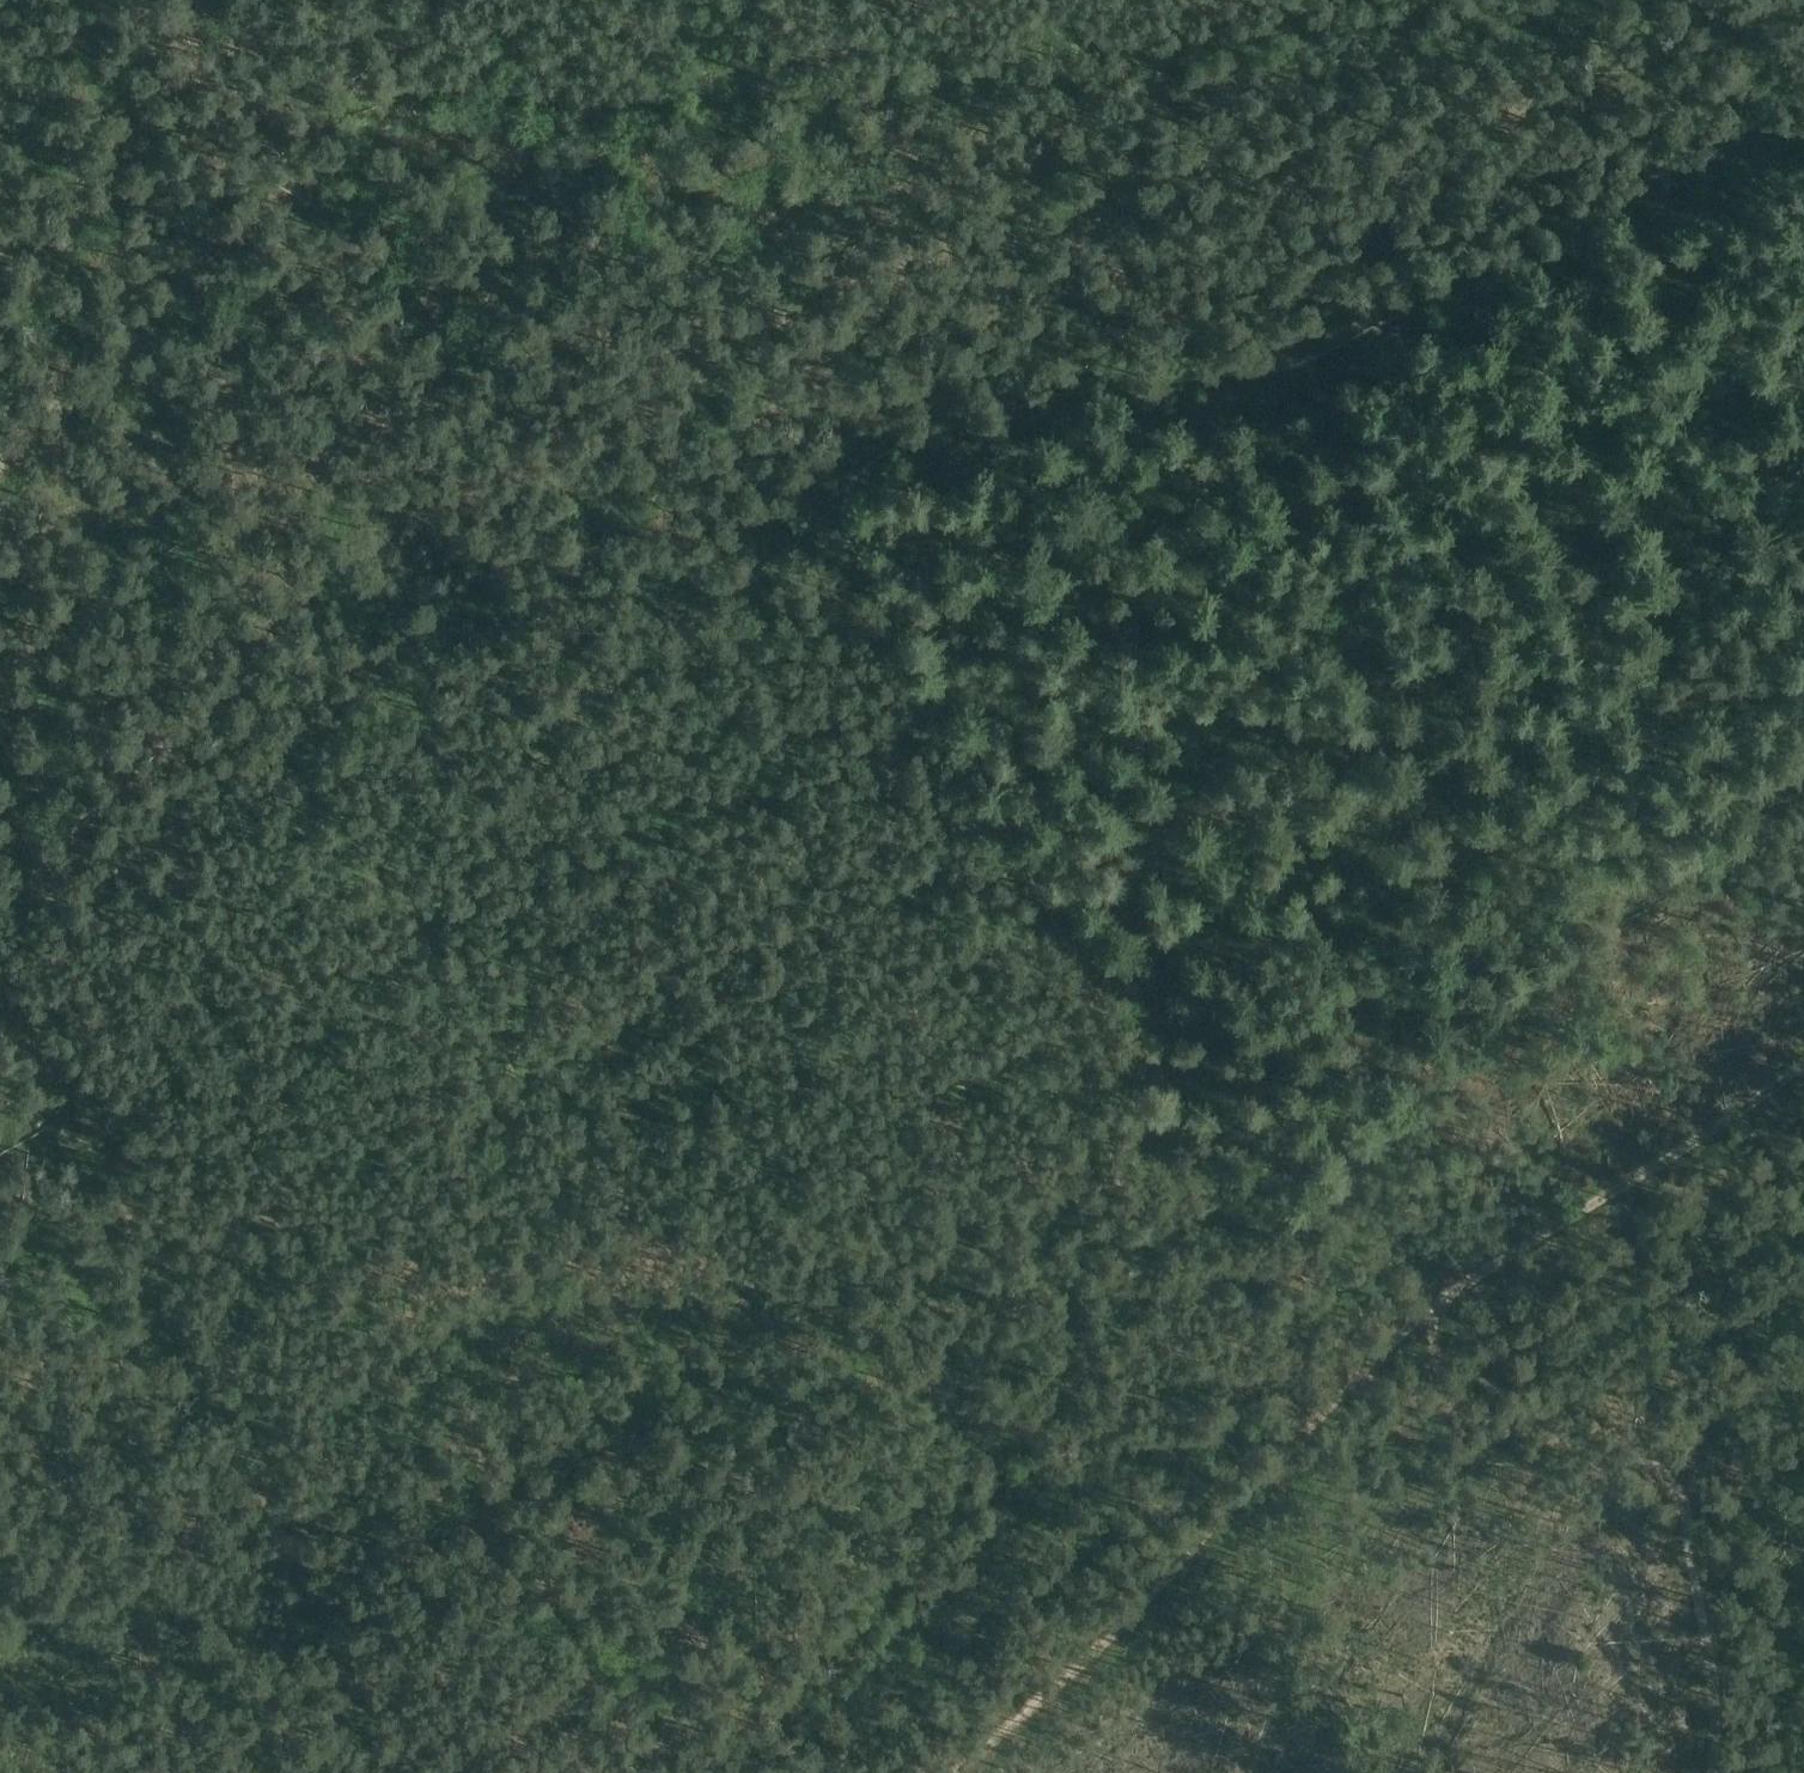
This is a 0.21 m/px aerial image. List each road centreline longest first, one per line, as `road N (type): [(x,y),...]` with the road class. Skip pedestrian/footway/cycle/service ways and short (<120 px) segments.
road 1 (track): [(1345,1391),(1449,1297),(1803,1064)]
road 2 (track): [(954,1772),(1102,1645),(1345,1391)]

